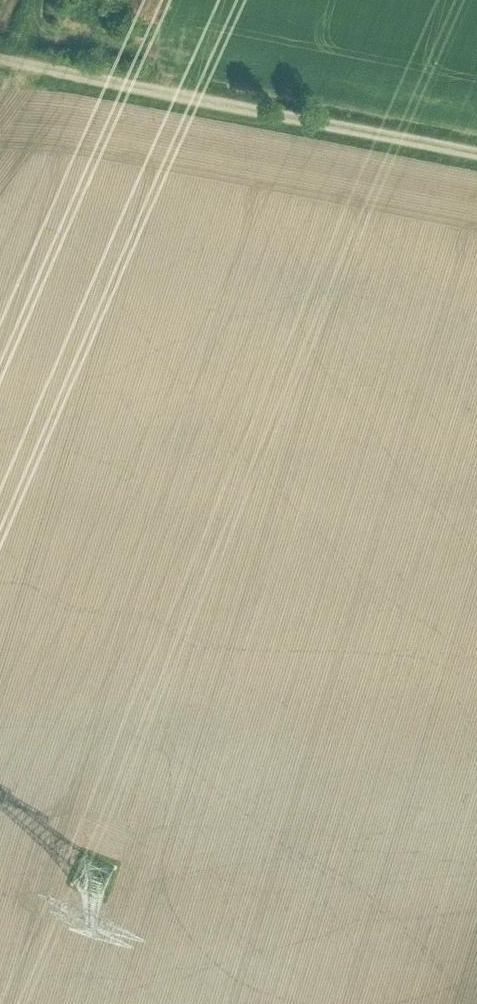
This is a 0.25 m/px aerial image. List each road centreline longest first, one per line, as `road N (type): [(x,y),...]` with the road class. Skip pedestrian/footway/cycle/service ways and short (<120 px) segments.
road 1 (track): [(476,155),(0,57)]

